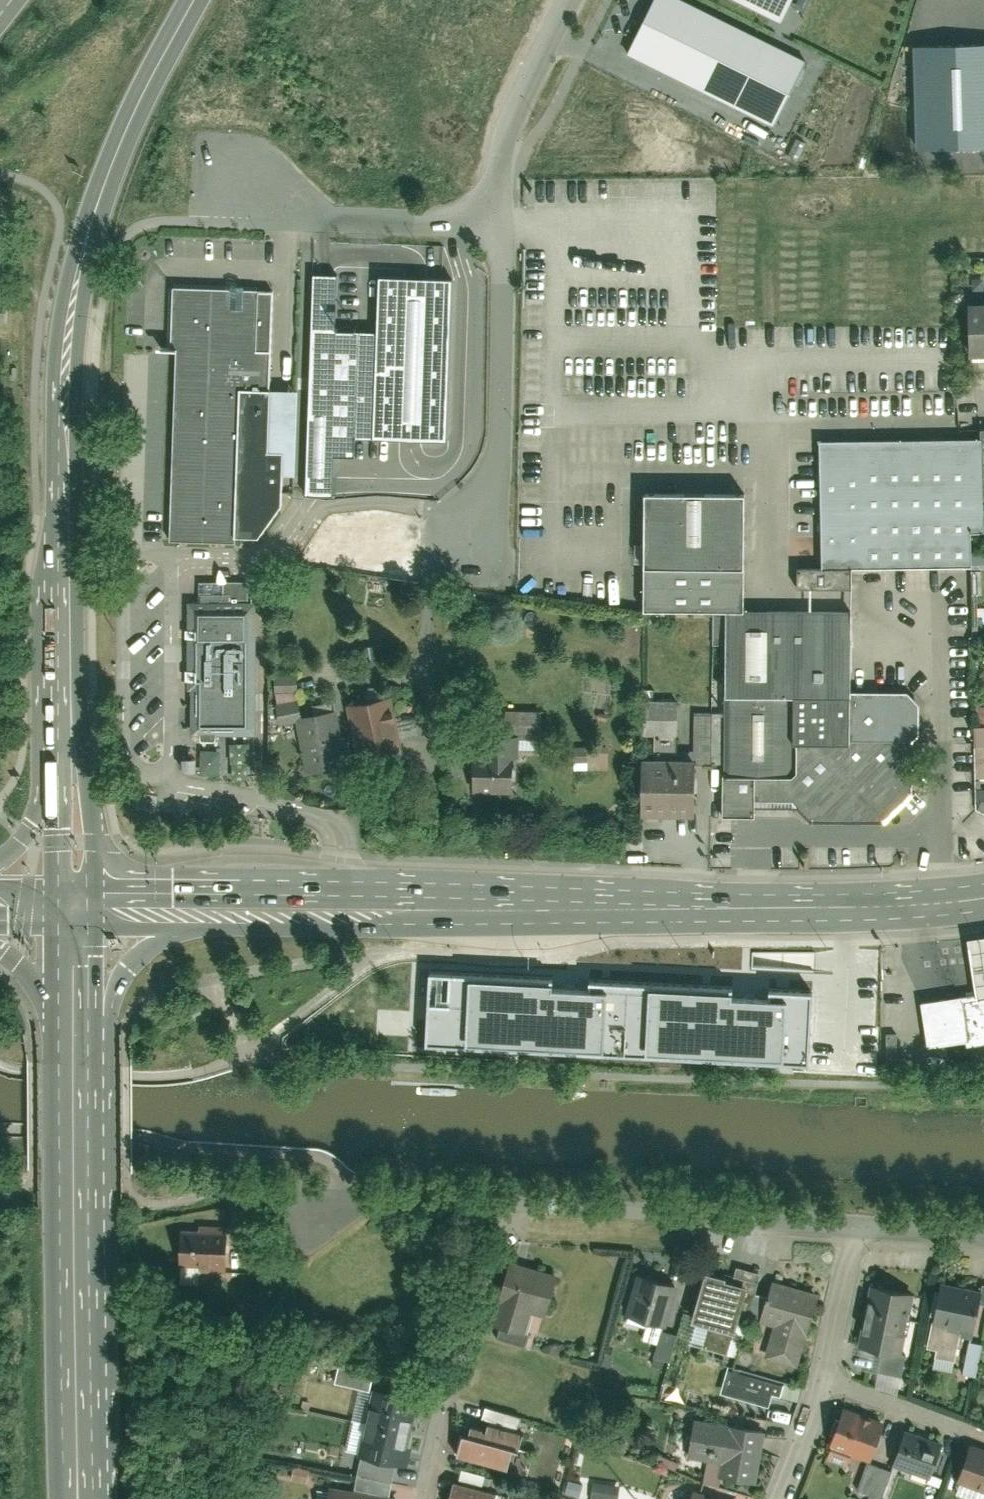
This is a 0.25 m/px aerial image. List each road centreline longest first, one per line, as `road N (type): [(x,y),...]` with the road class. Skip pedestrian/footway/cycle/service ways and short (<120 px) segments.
road 1 (tertiary): [(983,897),(870,907),(699,907),(217,895)]
road 2 (primary): [(61,1016),(63,1498)]
road 3 (primary): [(94,896),(65,417)]
road 4 (primary): [(93,1498),(88,1053)]
road 5 (unclassified): [(475,225),(491,232),(505,267),(501,450),(484,488),(434,517),(431,582)]
road 6 (residential): [(499,1205),(858,1227)]
road 7 (residential): [(499,1205),(461,1320),(423,1498)]
road 8 (primary): [(65,417),(54,515),(59,718)]
road 9 (primary): [(116,151),(75,285),(65,417)]
road 10 (residential): [(475,225),(499,172),(512,112),(568,0)]
road 11 (unclassified): [(250,222),(475,225)]
road 12 (primary): [(88,1053),(126,970),(217,895)]
road 13 (residential): [(307,1227),(328,1201),(499,1205)]
road 14 (primary): [(59,718),(58,896)]
road 15 (primary): [(116,151),(193,0)]
road 16 (residential): [(828,1382),(983,1437)]
road 17 (residential): [(858,1227),(828,1382)]
road 18 (primary): [(88,1053),(94,896)]
road 19 (primary): [(59,718),(37,812),(0,859)]
road 20 (residential): [(858,1227),(983,1237)]
road 21 (residential): [(828,1382),(782,1498)]
road 22 (tertiary): [(217,895),(94,896)]

